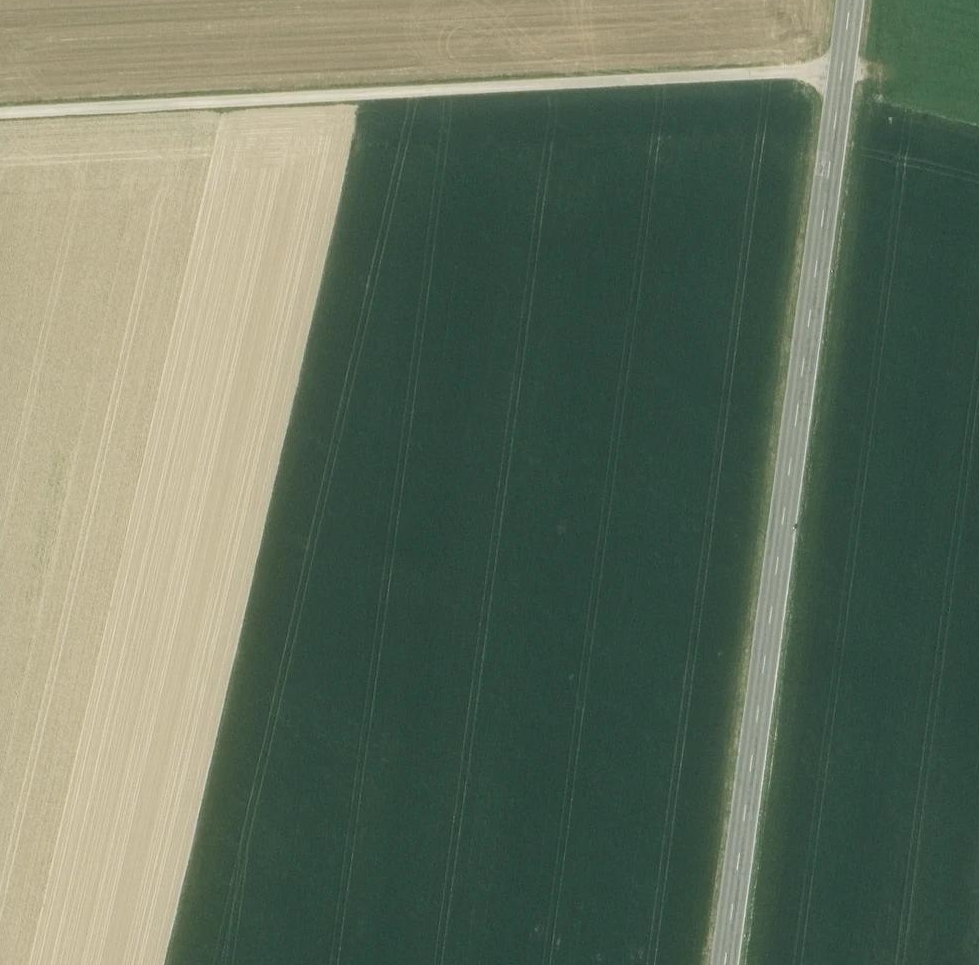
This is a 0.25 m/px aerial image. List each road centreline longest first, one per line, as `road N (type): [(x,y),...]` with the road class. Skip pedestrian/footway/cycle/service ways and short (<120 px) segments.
road 1 (tertiary): [(852,0),(726,964)]
road 2 (track): [(0,124),(608,84),(843,78)]

